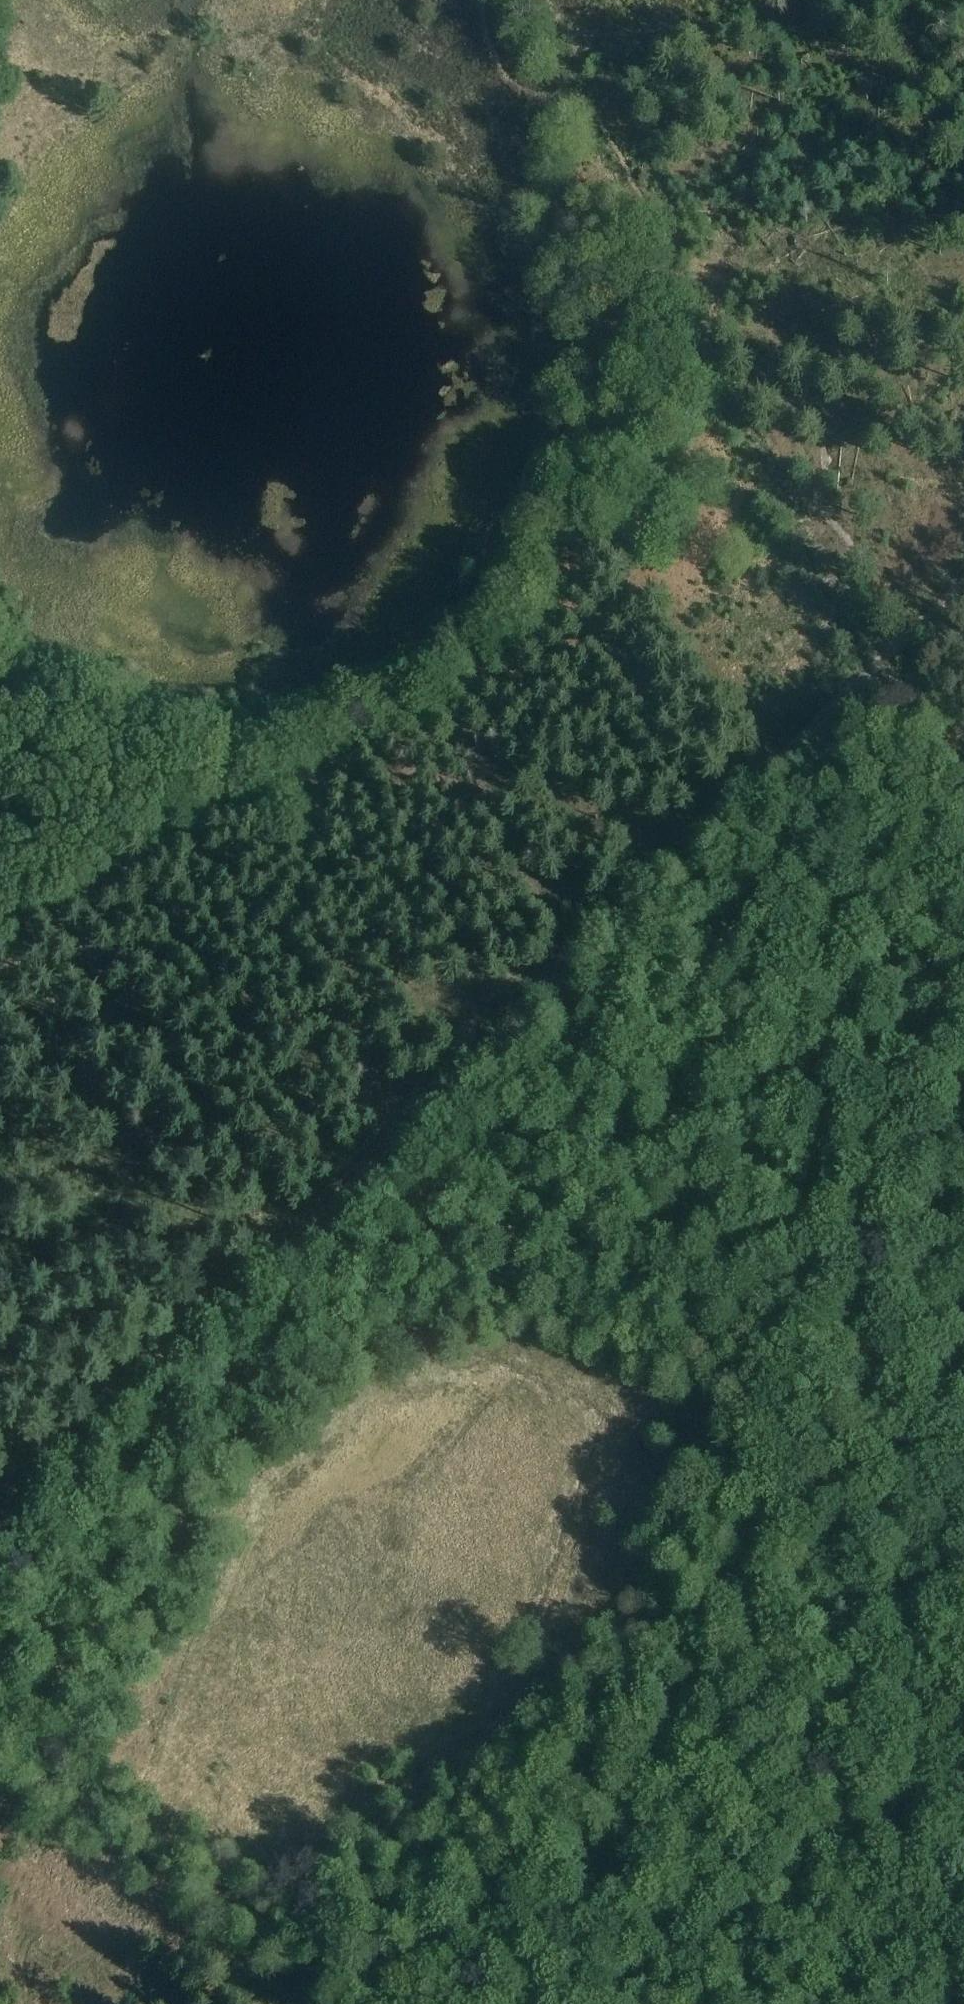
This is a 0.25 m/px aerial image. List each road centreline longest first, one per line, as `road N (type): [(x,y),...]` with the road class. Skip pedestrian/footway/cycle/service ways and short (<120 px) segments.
road 1 (track): [(871,676),(0,1511)]
road 2 (track): [(530,0),(871,676)]
road 3 (track): [(0,1818),(274,2003)]
road 4 (track): [(871,676),(963,593)]
road 5 (track): [(963,755),(871,676)]

